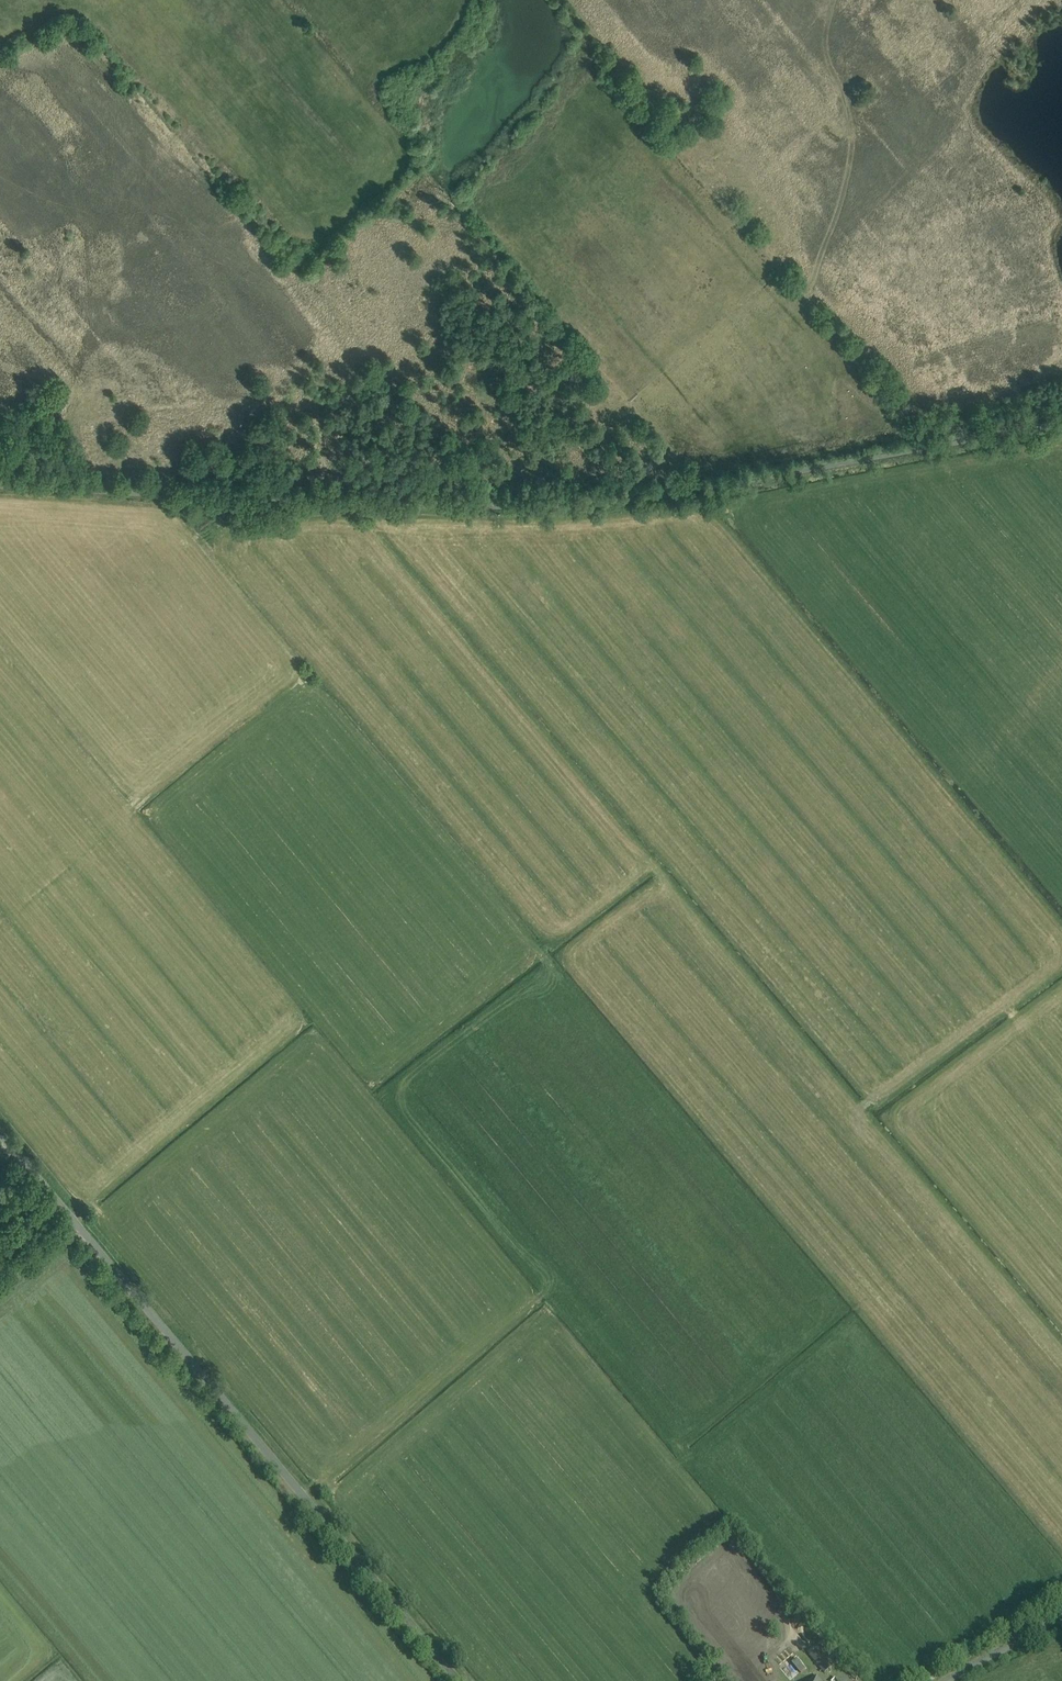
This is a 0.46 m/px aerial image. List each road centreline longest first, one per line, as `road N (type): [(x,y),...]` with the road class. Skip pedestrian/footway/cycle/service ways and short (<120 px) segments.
road 1 (unclassified): [(463,1680),(0,1129)]
road 2 (unclassified): [(950,1680),(1061,1616)]

